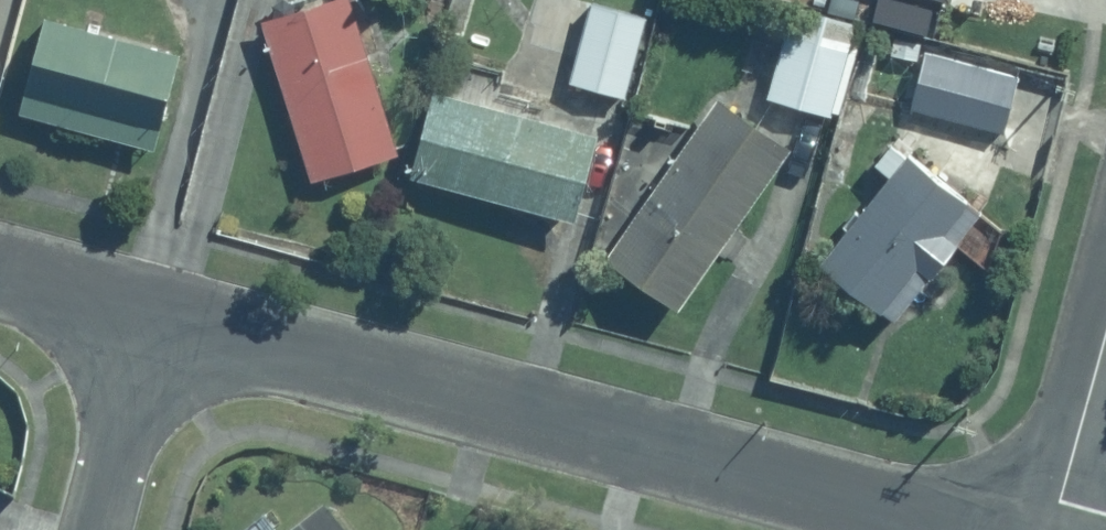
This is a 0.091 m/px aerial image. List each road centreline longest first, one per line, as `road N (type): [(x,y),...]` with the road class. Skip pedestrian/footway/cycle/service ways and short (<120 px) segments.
road 1 (residential): [(150,310),(987,529)]
road 2 (residential): [(91,529),(150,310)]
road 3 (residential): [(1051,529),(1105,322)]
road 4 (residential): [(0,270),(150,310)]

